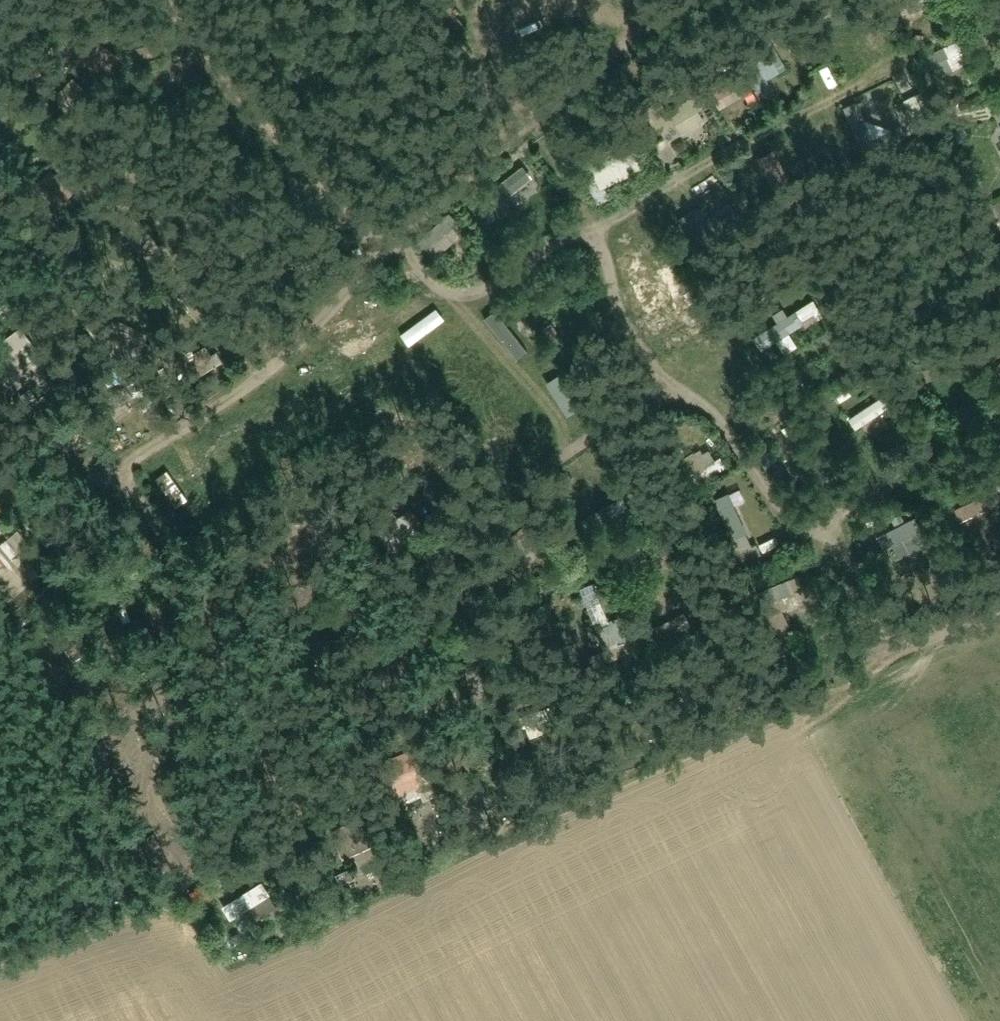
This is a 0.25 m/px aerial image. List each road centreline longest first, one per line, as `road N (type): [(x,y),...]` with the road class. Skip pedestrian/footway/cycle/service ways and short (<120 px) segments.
road 1 (track): [(709,0),(441,183)]

